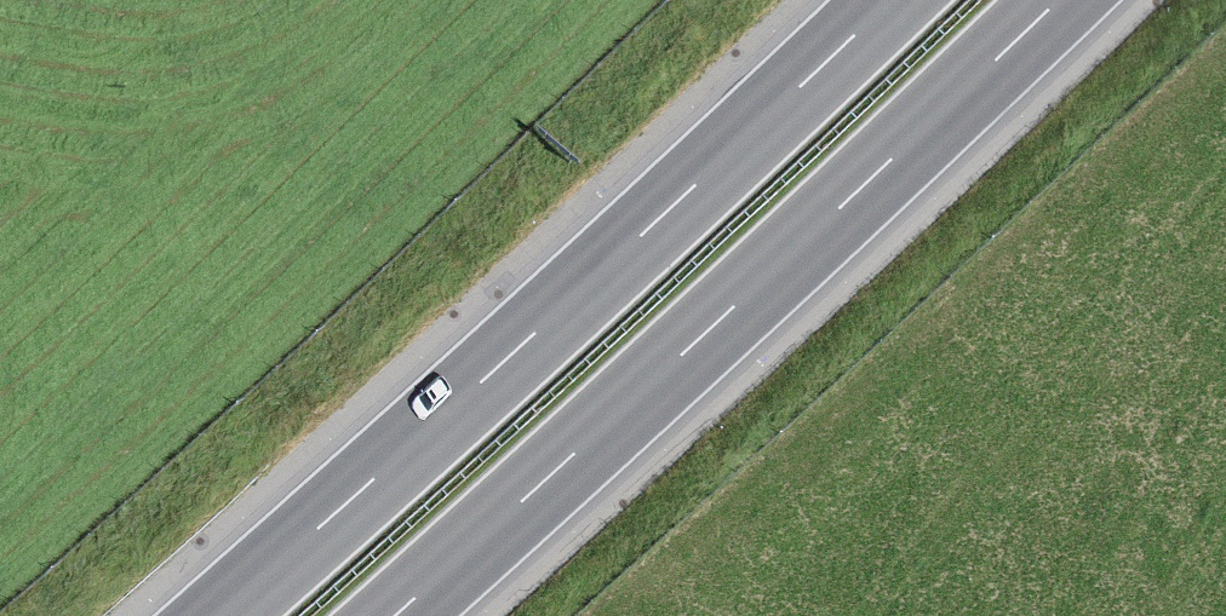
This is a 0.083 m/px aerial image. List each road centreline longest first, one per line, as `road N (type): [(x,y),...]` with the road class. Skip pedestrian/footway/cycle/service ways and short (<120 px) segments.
road 1 (motorway): [(871,0),(199,615)]
road 2 (motorway): [(380,615),(1041,0)]

